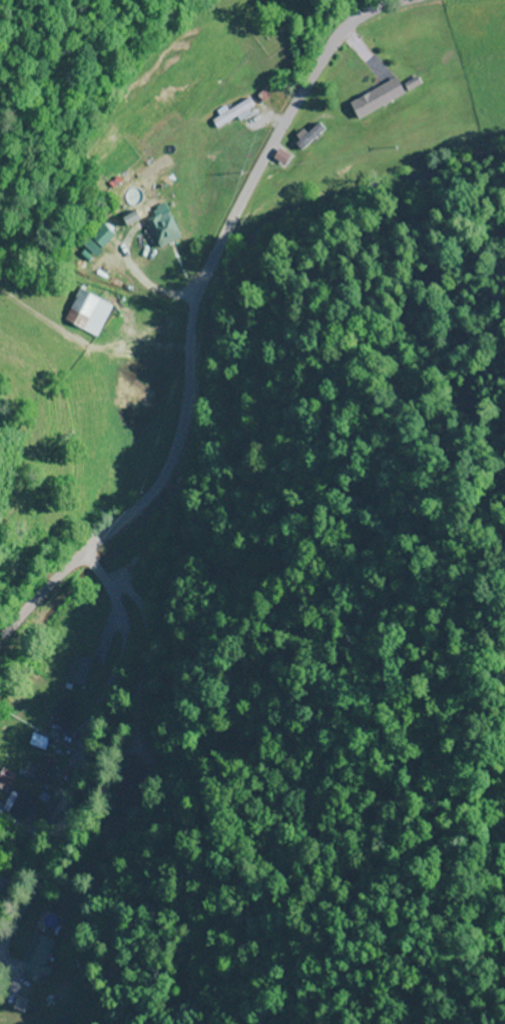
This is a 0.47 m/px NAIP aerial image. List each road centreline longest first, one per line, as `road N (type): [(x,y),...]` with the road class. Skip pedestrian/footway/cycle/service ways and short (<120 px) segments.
road 1 (residential): [(413,0),(375,13),(334,48),(217,254),(201,299),(185,434),(160,483),(0,642)]
road 2 (residential): [(0,962),(46,866),(114,675),(114,595),(86,554)]

